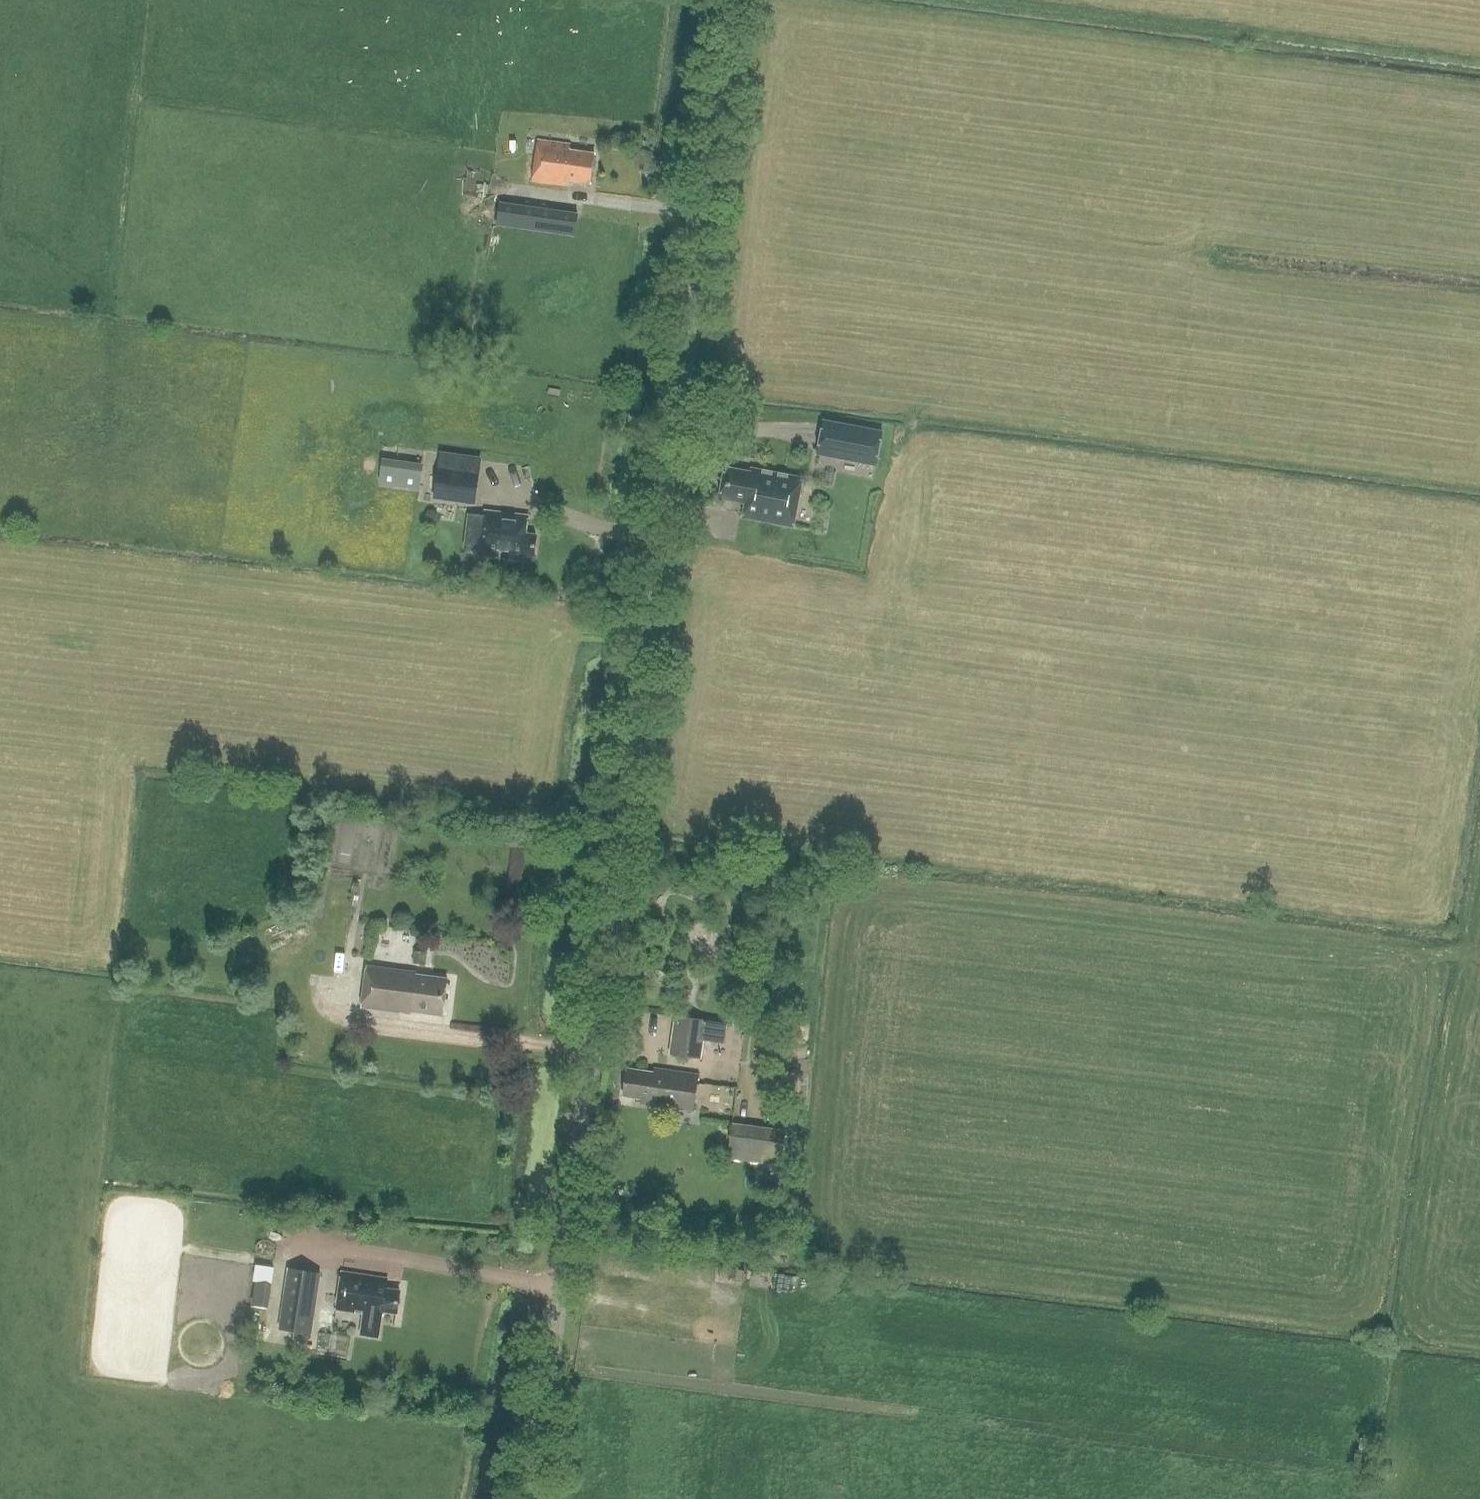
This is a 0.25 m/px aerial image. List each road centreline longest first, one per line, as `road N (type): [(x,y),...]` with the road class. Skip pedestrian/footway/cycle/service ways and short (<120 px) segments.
road 1 (unclassified): [(527,1498),(742,0)]
road 2 (track): [(593,1052),(354,1022),(332,1011),(325,988)]

